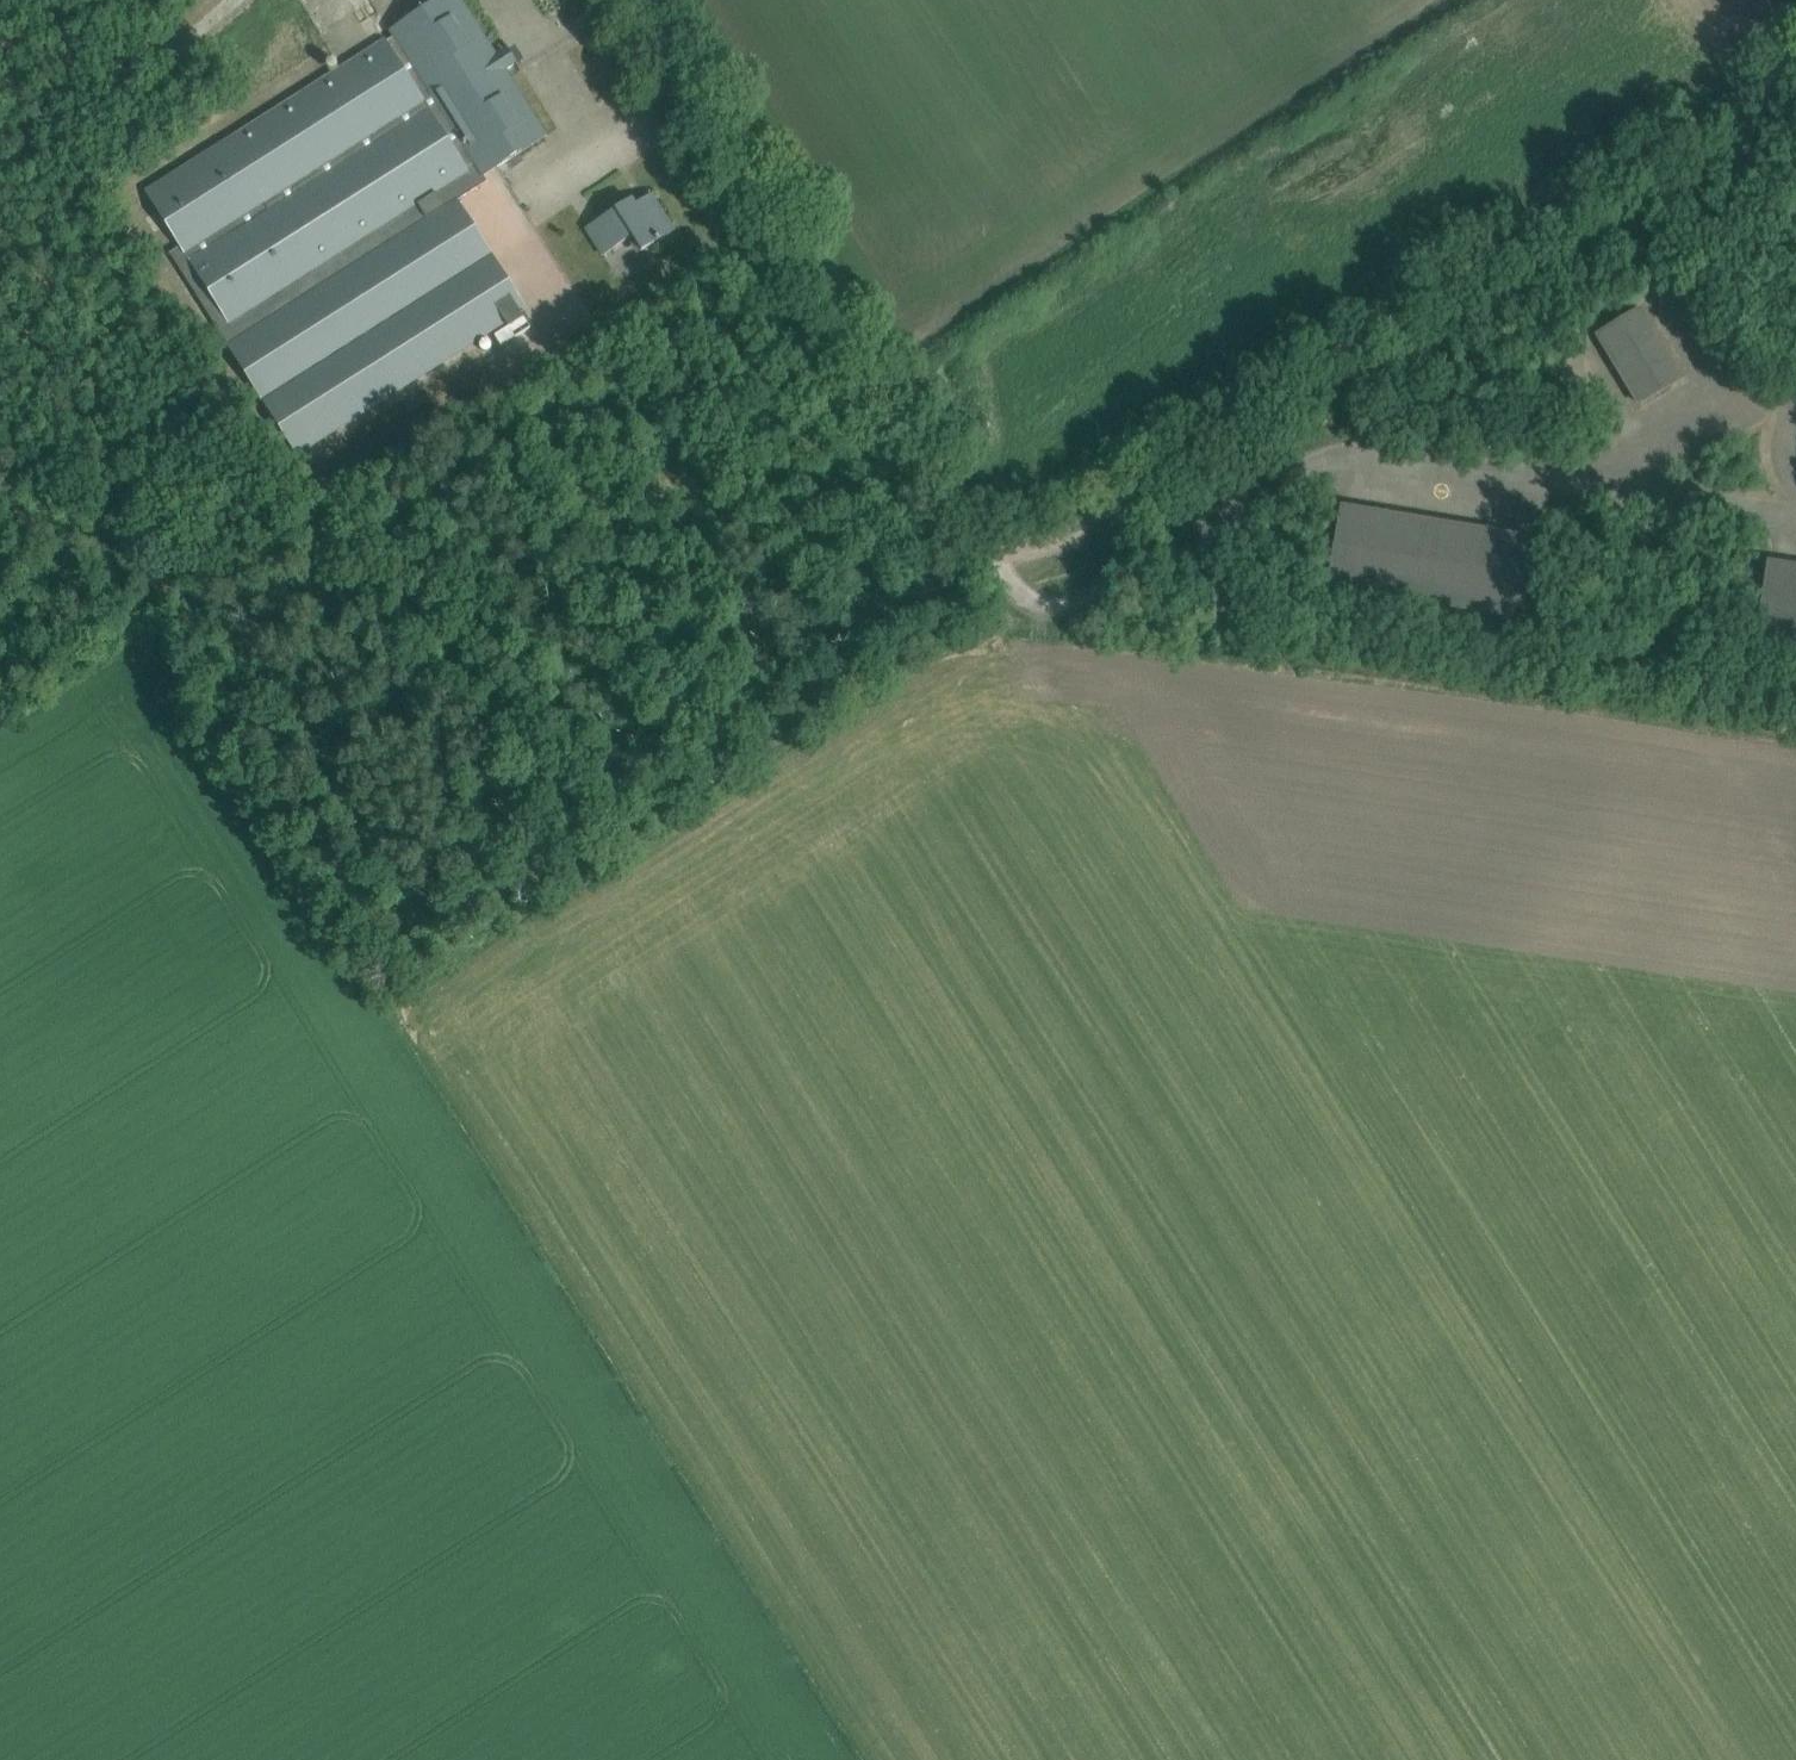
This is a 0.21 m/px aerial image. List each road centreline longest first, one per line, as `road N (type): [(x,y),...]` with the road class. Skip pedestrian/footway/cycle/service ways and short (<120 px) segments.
road 1 (track): [(968,529),(867,587),(770,660),(638,673),(539,698),(360,801),(321,812),(278,796),(279,752),(326,661),(250,605),(149,560),(79,535),(0,528)]
road 2 (track): [(990,565),(1041,573),(1076,557),(1795,85)]
road 3 (unclassified): [(990,565),(643,0)]

